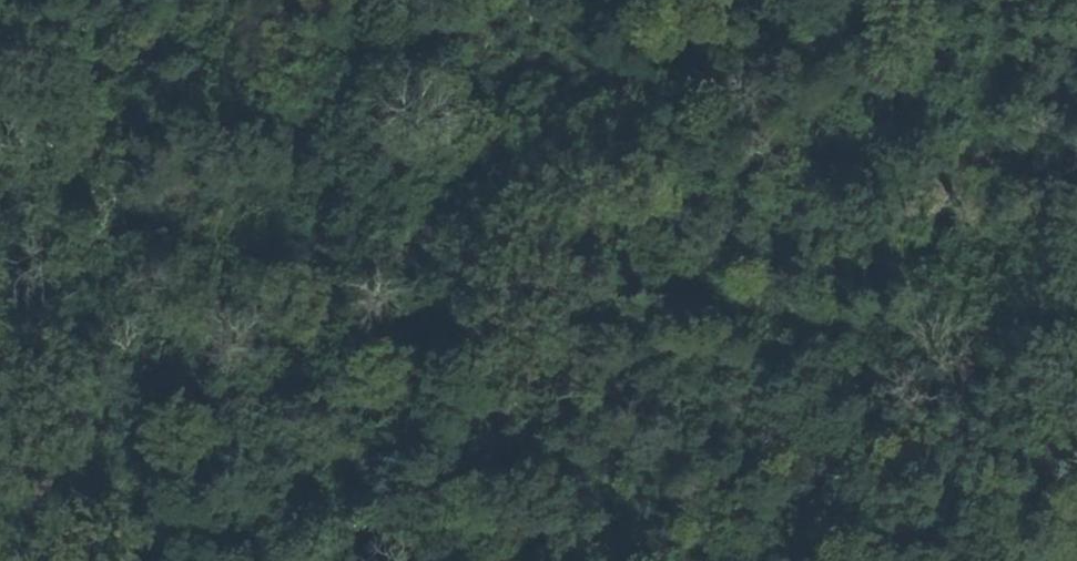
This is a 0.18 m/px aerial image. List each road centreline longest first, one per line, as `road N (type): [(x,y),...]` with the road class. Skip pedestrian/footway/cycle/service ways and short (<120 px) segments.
road 1 (track): [(1045,560),(934,441),(633,158),(535,0)]

